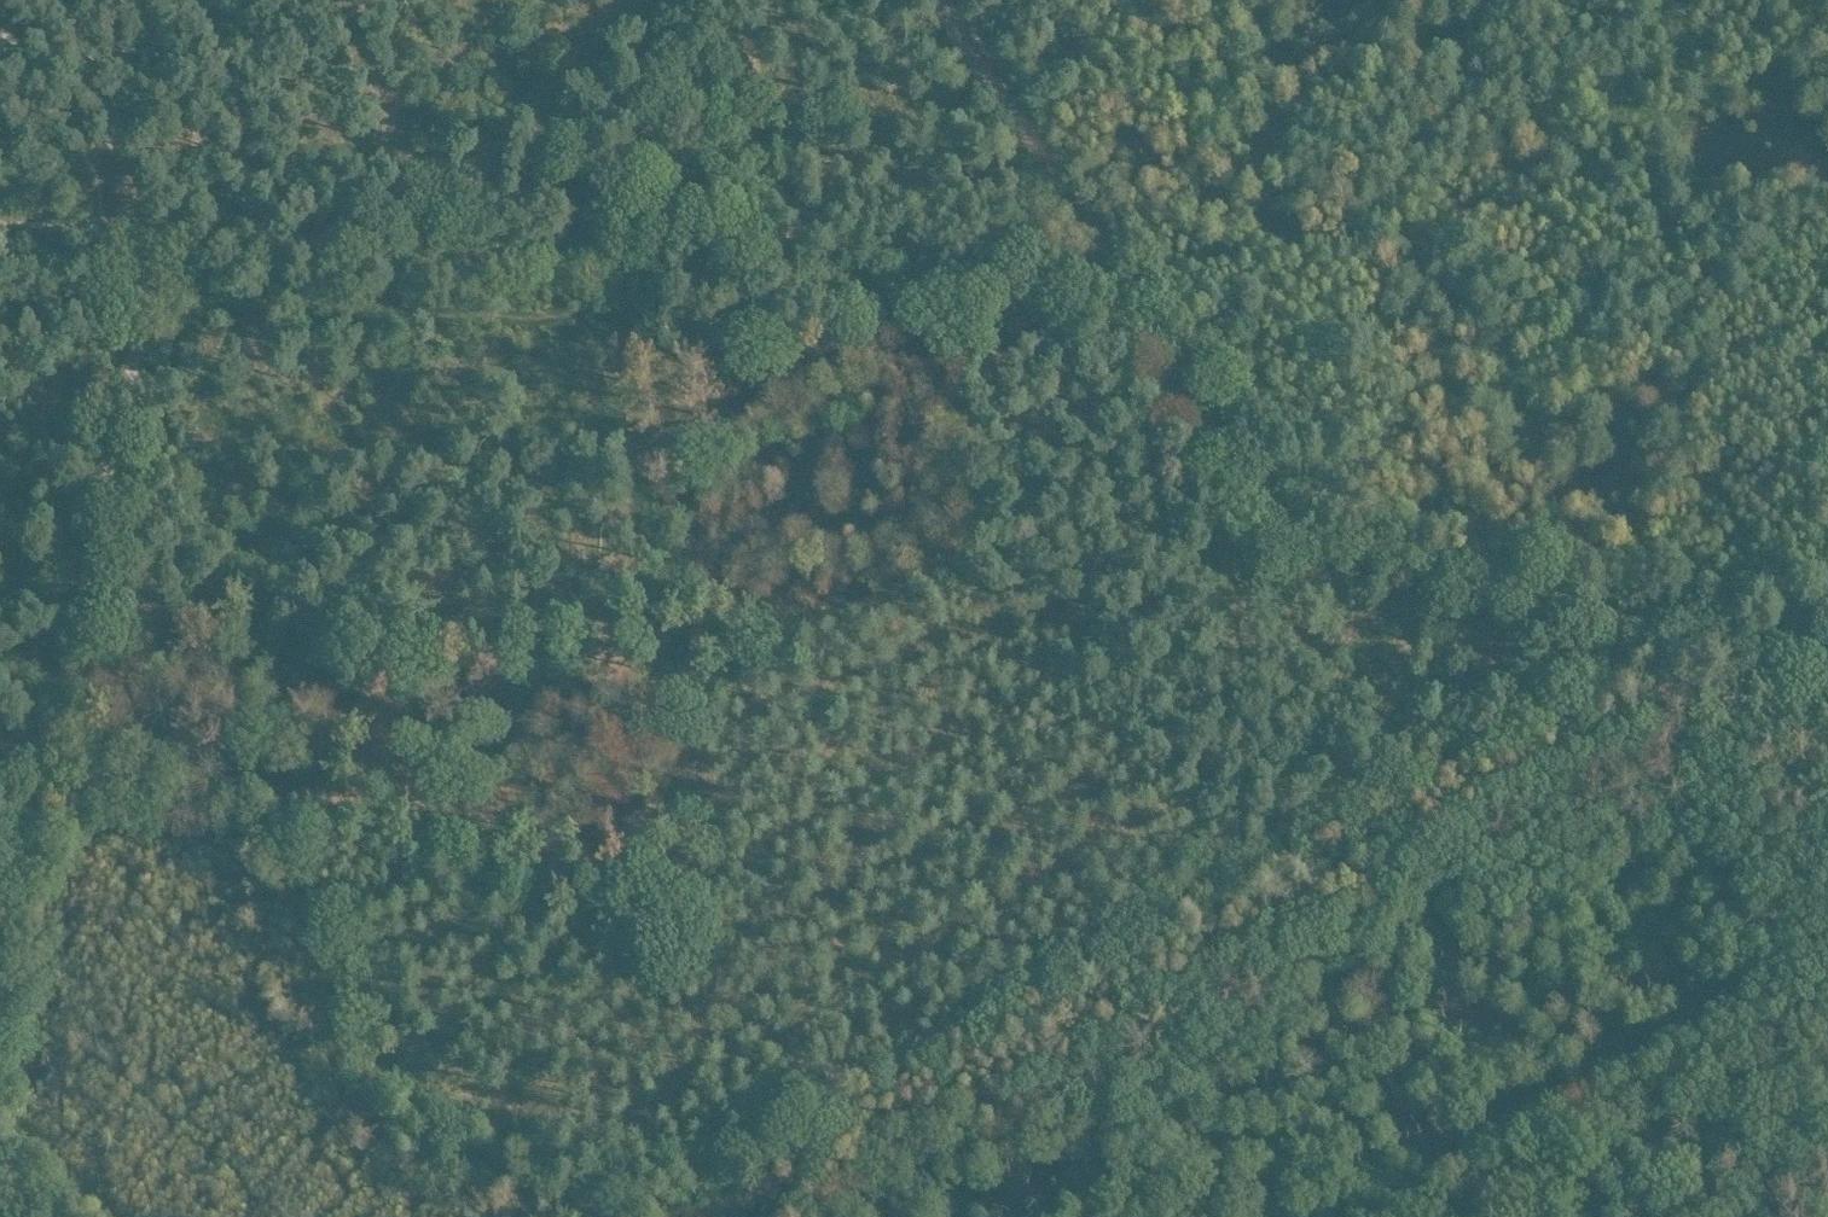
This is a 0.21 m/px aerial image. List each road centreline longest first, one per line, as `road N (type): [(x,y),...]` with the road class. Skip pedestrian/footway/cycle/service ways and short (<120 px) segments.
road 1 (track): [(0,217),(1097,282)]
road 2 (track): [(1097,282),(1287,514),(1602,619),(1827,666)]
road 3 (track): [(135,230),(0,977)]
road 4 (track): [(930,0),(1097,282)]

